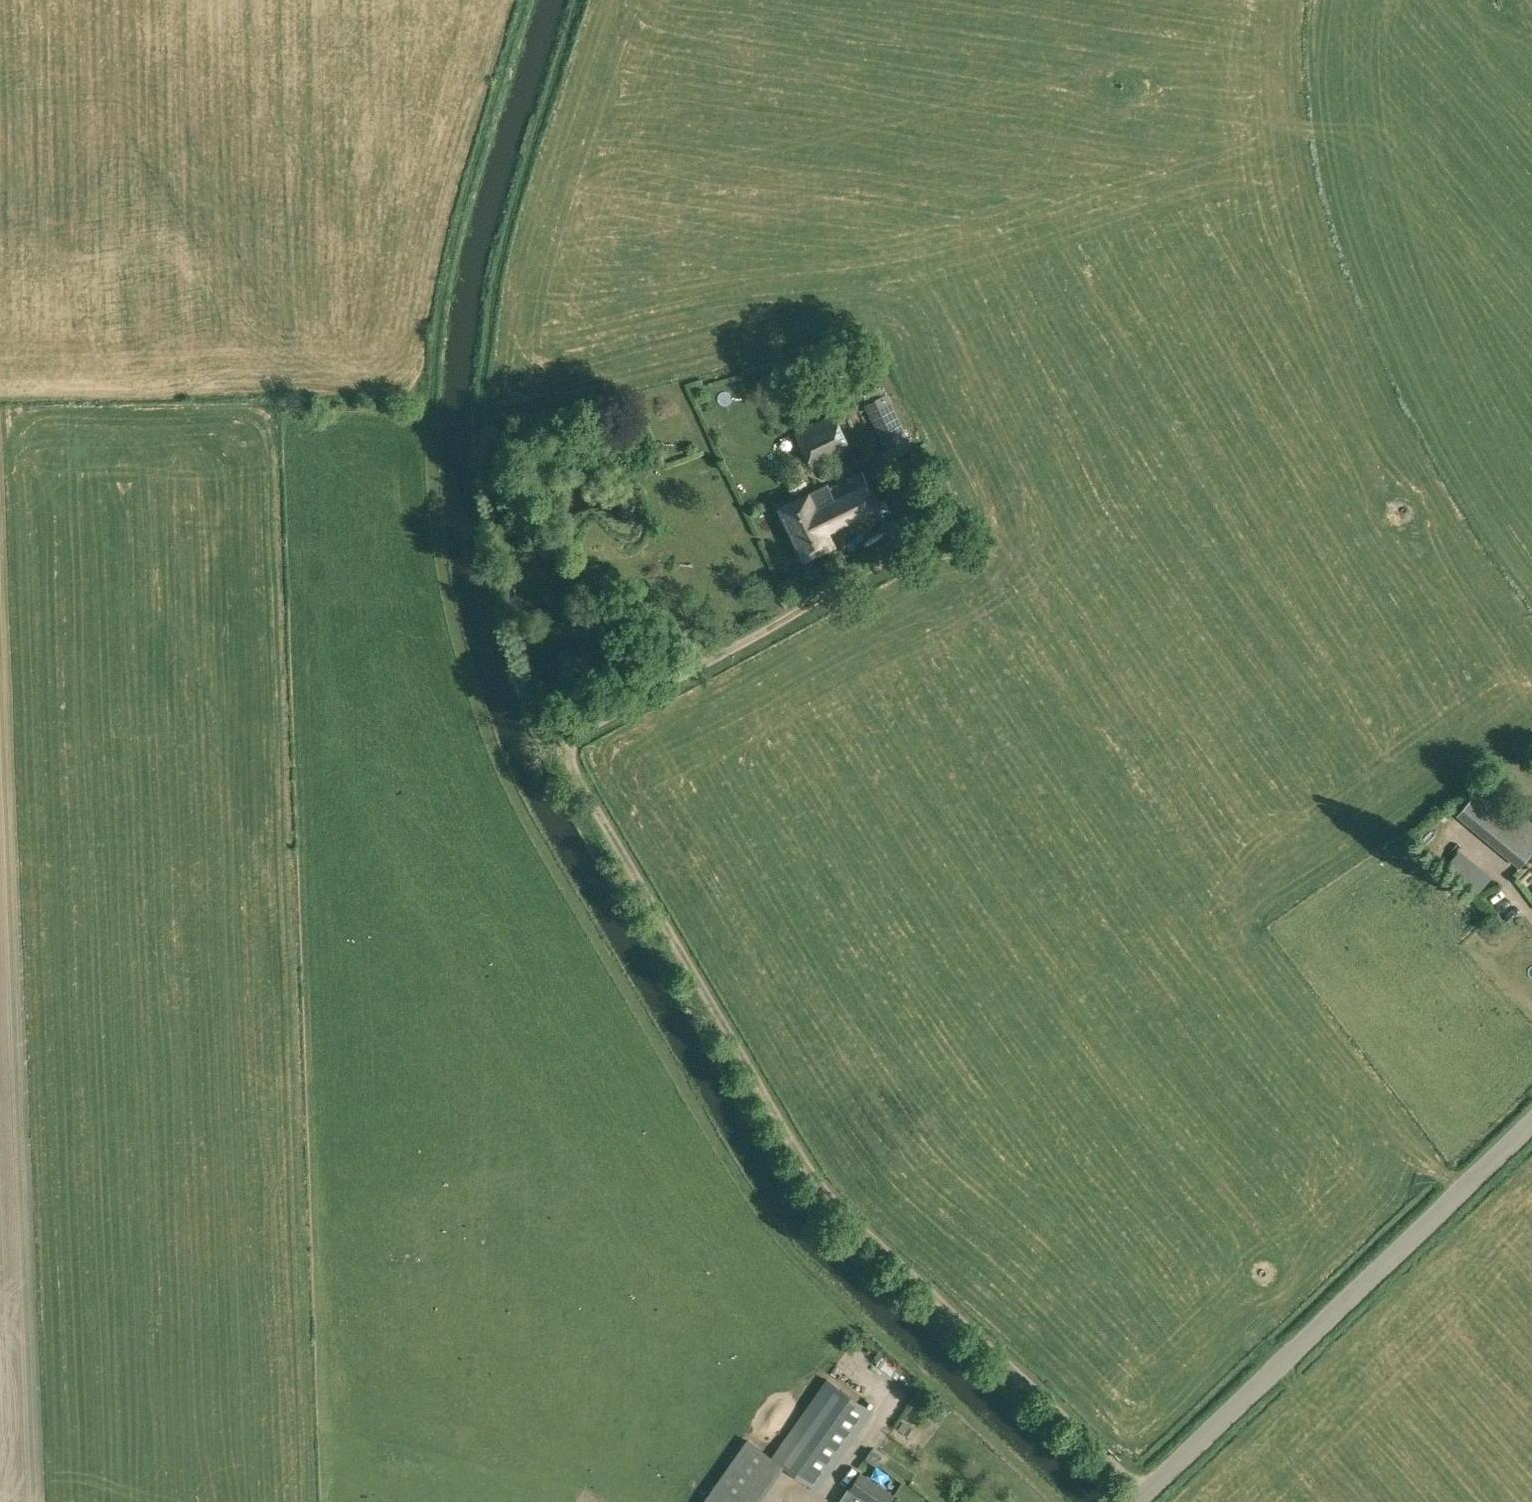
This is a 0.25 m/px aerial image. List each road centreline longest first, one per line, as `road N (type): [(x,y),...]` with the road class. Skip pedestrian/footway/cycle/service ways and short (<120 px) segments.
road 1 (unclassified): [(1131,1501),(1531,1121)]

